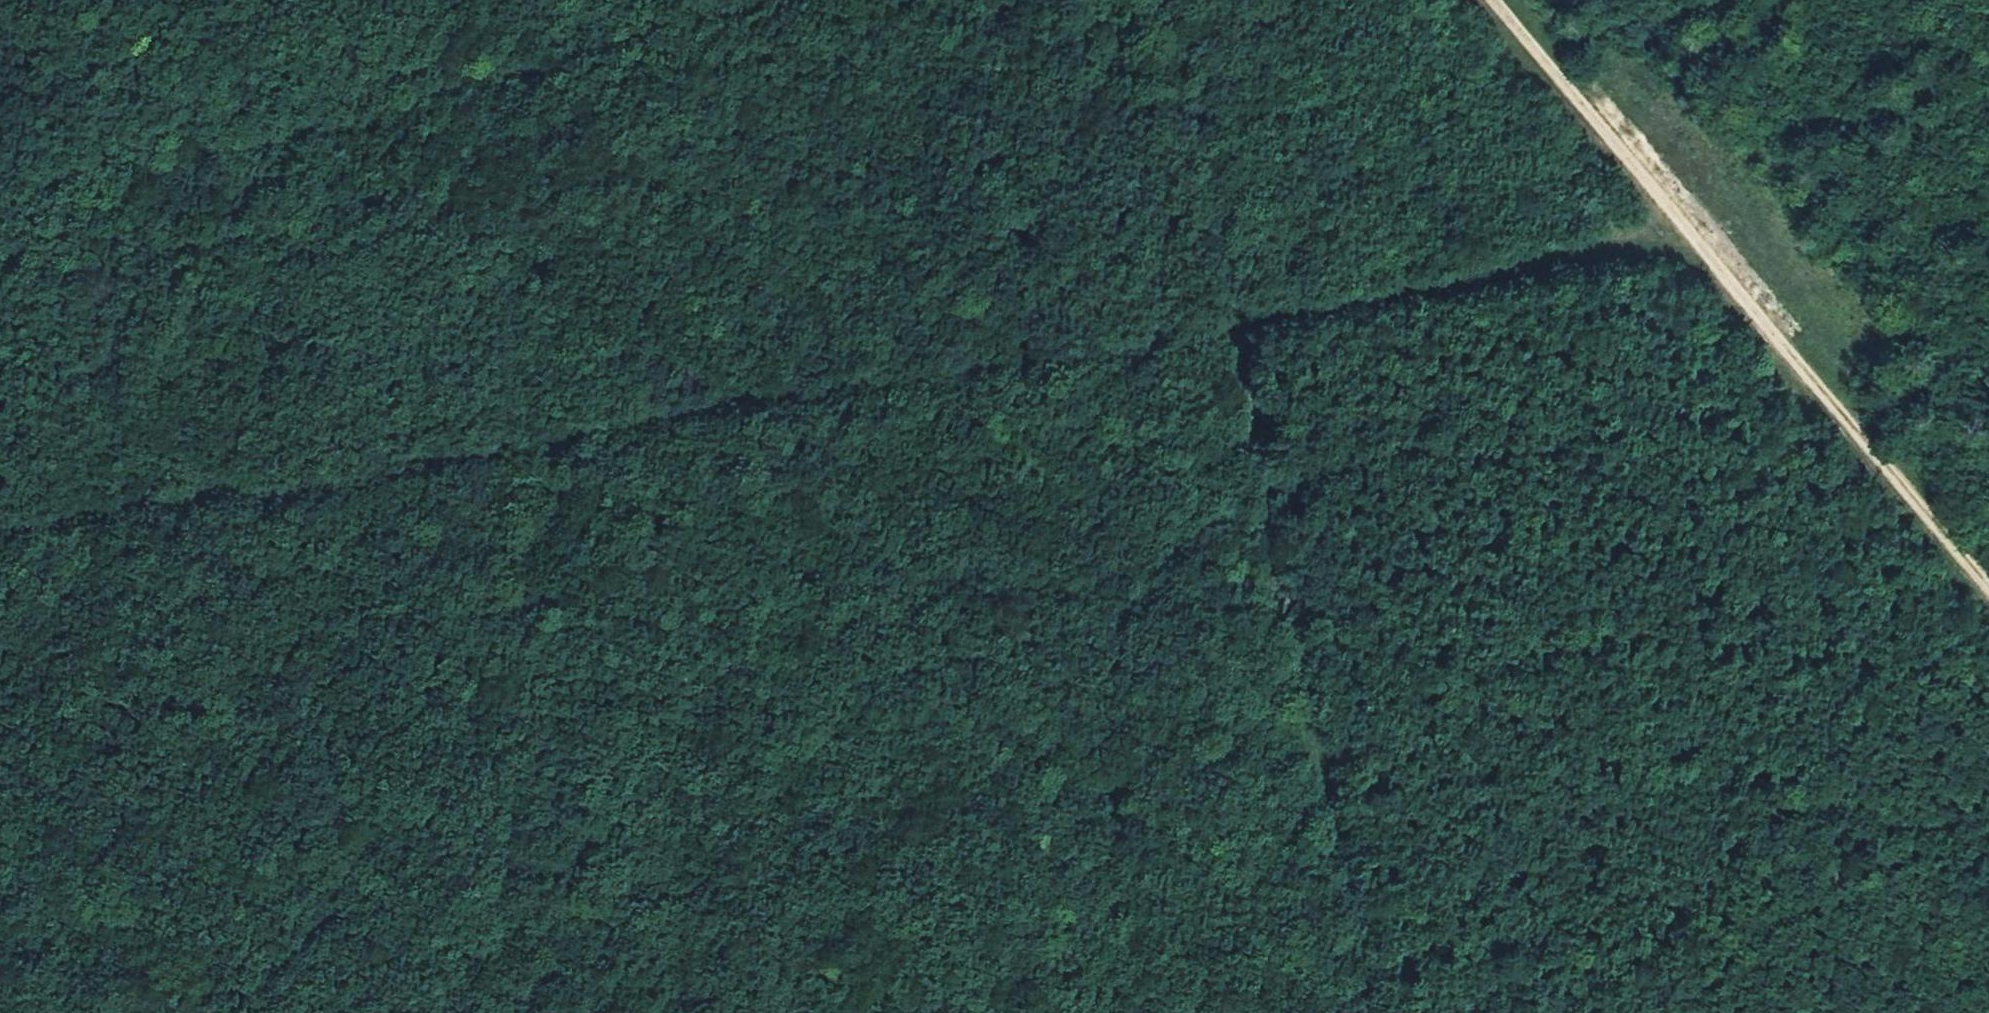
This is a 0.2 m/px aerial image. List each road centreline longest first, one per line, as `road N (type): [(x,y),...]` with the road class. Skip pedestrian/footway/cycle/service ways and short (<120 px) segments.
road 1 (track): [(1988,584),(1505,0)]

